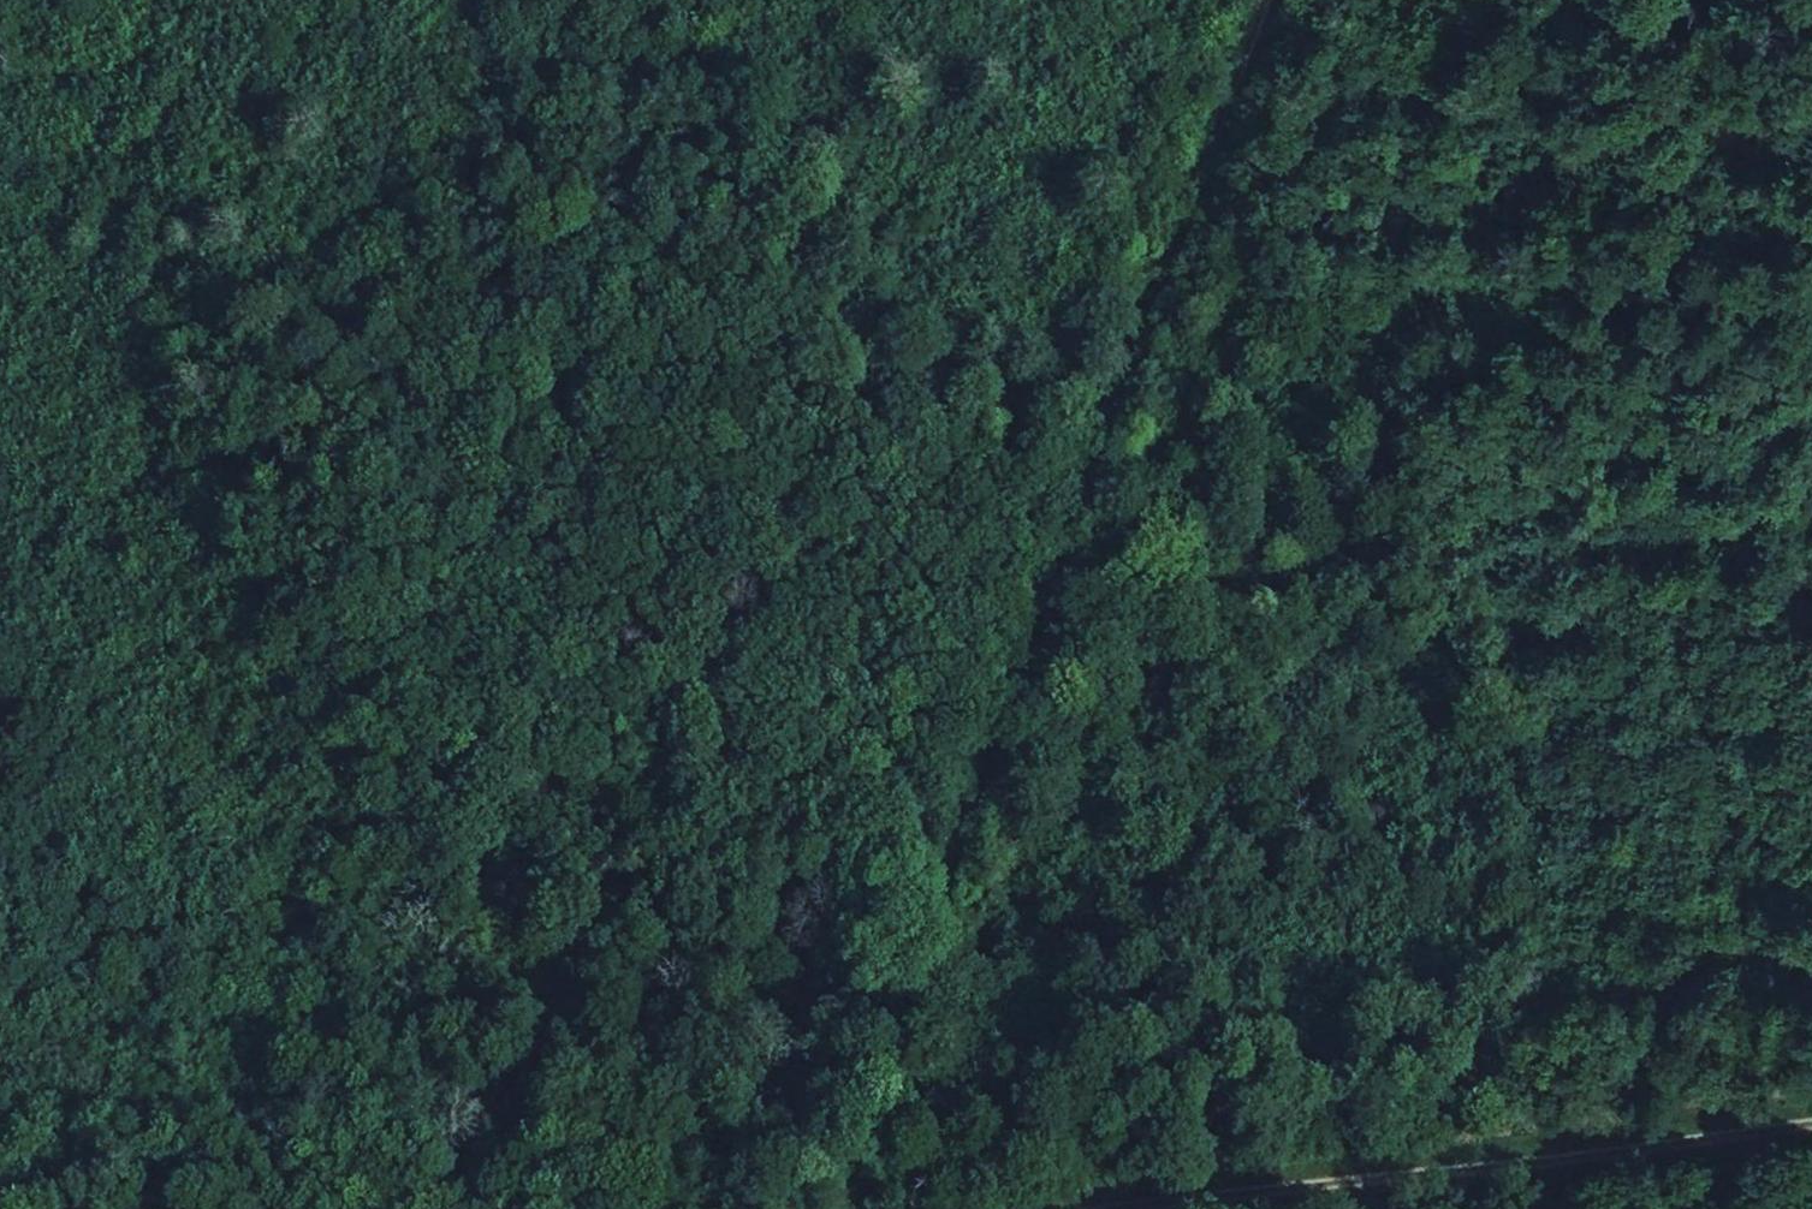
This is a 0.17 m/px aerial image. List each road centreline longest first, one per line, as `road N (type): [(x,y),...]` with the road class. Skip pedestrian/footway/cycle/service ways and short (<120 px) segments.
road 1 (track): [(857,1208),(1298,0)]
road 2 (track): [(1811,1140),(1273,1208)]

